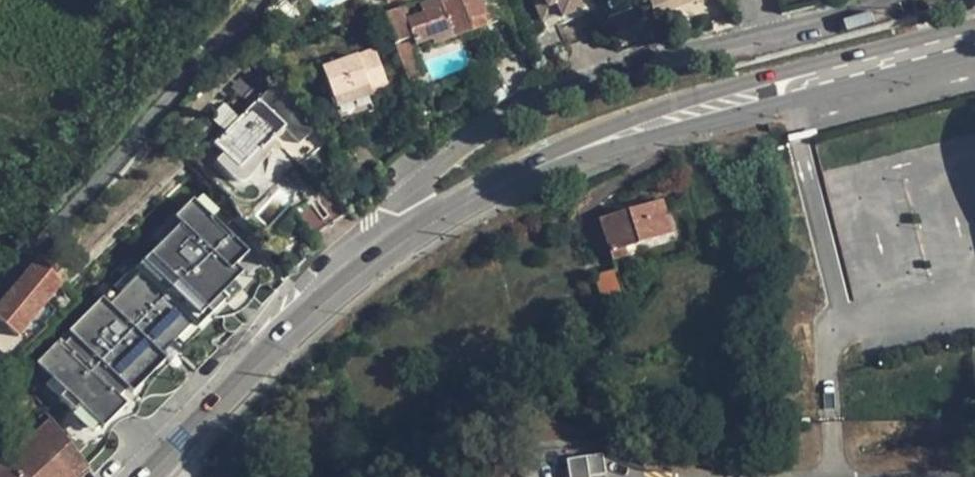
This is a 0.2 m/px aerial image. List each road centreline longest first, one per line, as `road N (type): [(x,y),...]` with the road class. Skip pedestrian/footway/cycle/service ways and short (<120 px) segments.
road 1 (secondary): [(378,254),(538,166),(774,89),(974,38)]
road 2 (residential): [(873,0),(513,105),(392,211),(378,254)]
road 3 (residential): [(261,0),(0,282)]
road 4 (secondary): [(146,476),(284,333),(378,254)]

